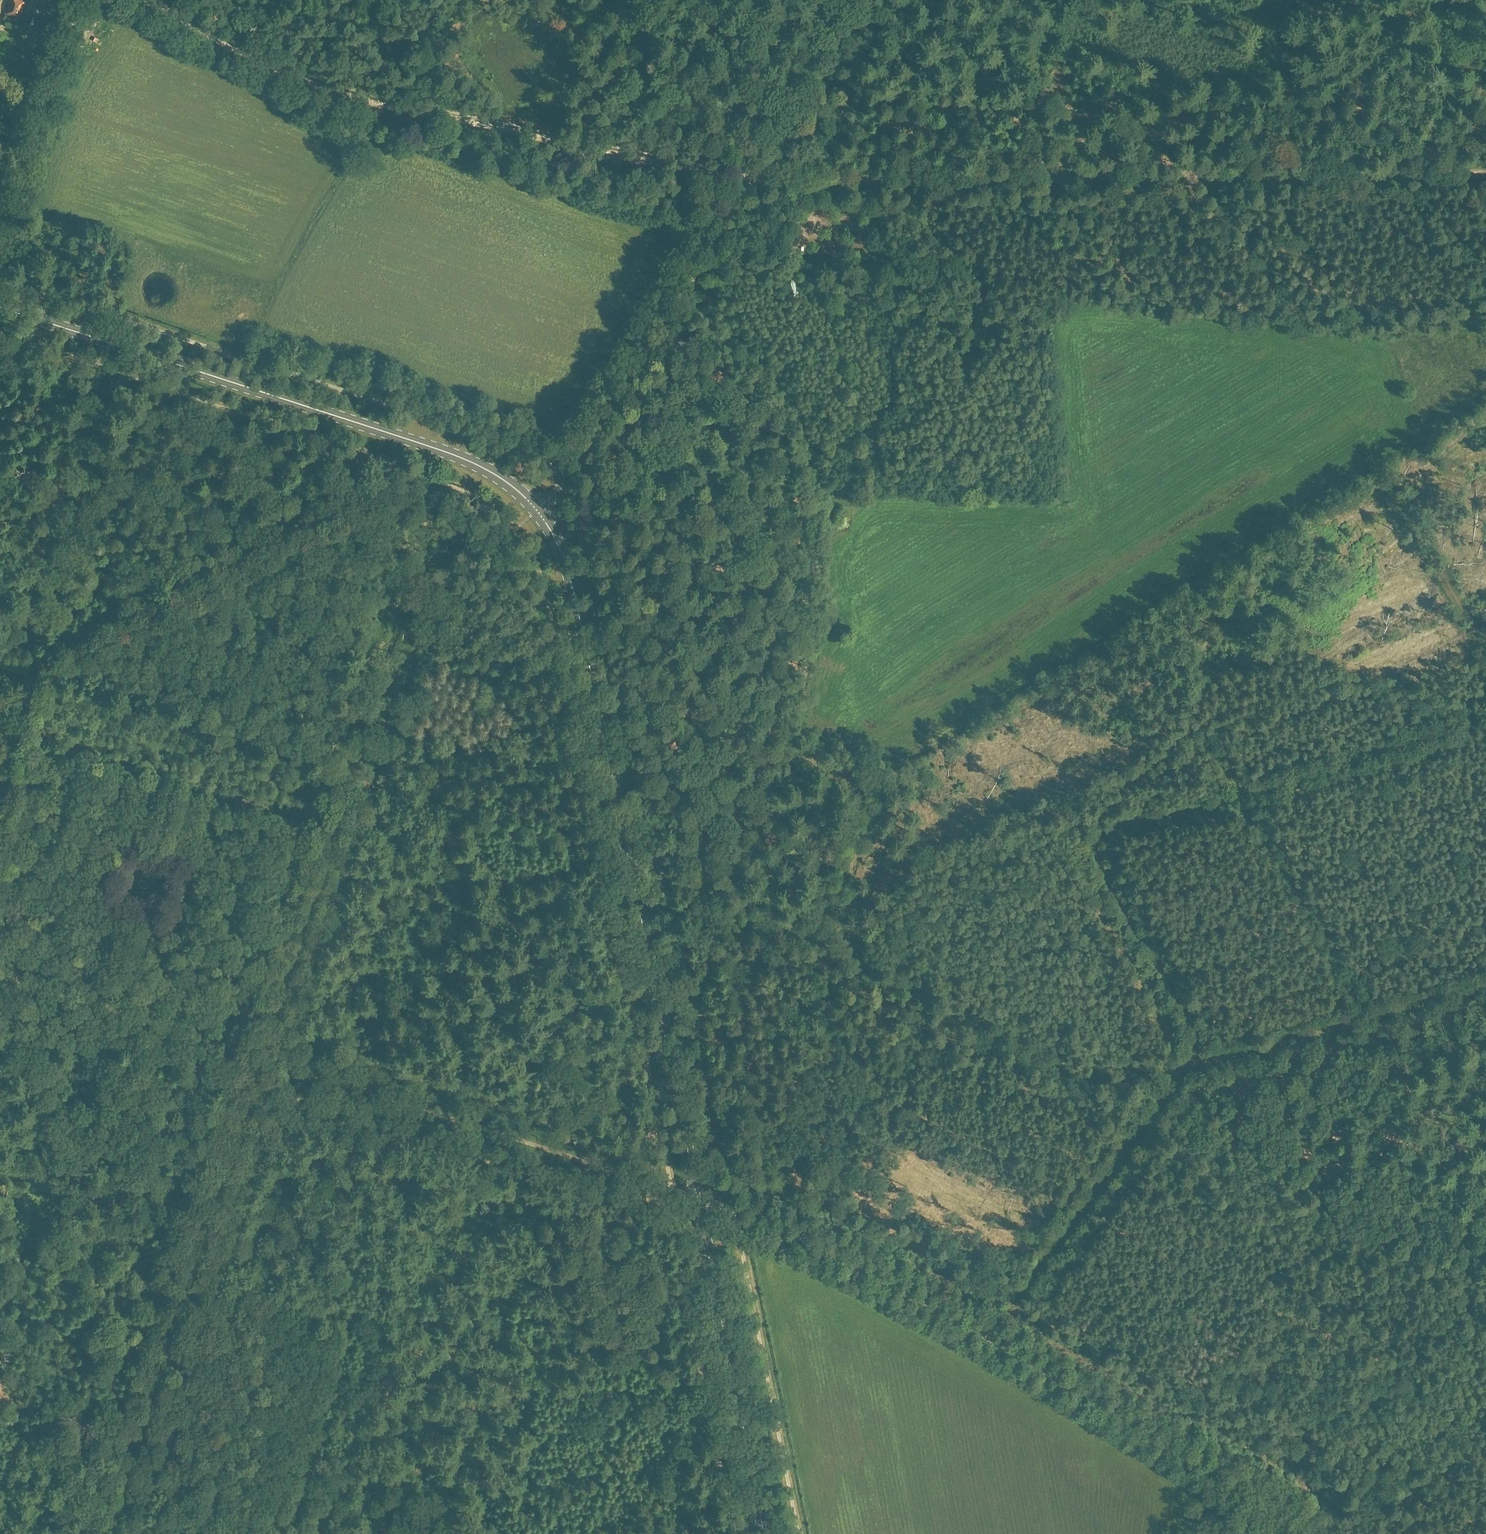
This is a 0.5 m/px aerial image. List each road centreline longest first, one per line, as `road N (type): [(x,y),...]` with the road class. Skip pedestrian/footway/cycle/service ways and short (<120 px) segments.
road 1 (track): [(32,691),(346,788),(95,1533)]
road 2 (primary): [(767,1533),(570,583),(540,514)]
road 3 (track): [(734,1208),(0,974)]
road 4 (track): [(748,179),(1485,171)]
road 5 (track): [(1316,1533),(988,1333),(861,1263),(734,1208)]
road 6 (track): [(148,0),(338,92),(748,179)]
road 7 (track): [(765,790),(733,880),(741,901),(1076,1066),(1114,1073),(1189,1064)]
road 8 (primary): [(540,514),(473,462),(0,304)]
road 9 (track): [(614,404),(629,423),(765,790)]
road 10 (track): [(60,660),(427,477)]
road 11 (unclassified): [(540,514),(711,251),(748,179)]
road 12 (track): [(12,649),(119,319)]
road 13 (track): [(1189,1064),(988,1333)]
road 14 (track): [(24,721),(337,818)]
road 15 (track): [(1485,985),(1189,1064)]
road 16 (unclassified): [(0,252),(78,0)]
road 17 (track): [(1374,1016),(1485,1215)]
road 18 (track): [(868,0),(763,168),(748,179)]
road 19 (track): [(1485,653),(1381,473)]
road 20 (unclassified): [(747,171),(715,88),(659,0)]
road 21 (track): [(60,660),(39,673),(0,808)]
road 22 (track): [(794,180),(802,230),(882,232)]

